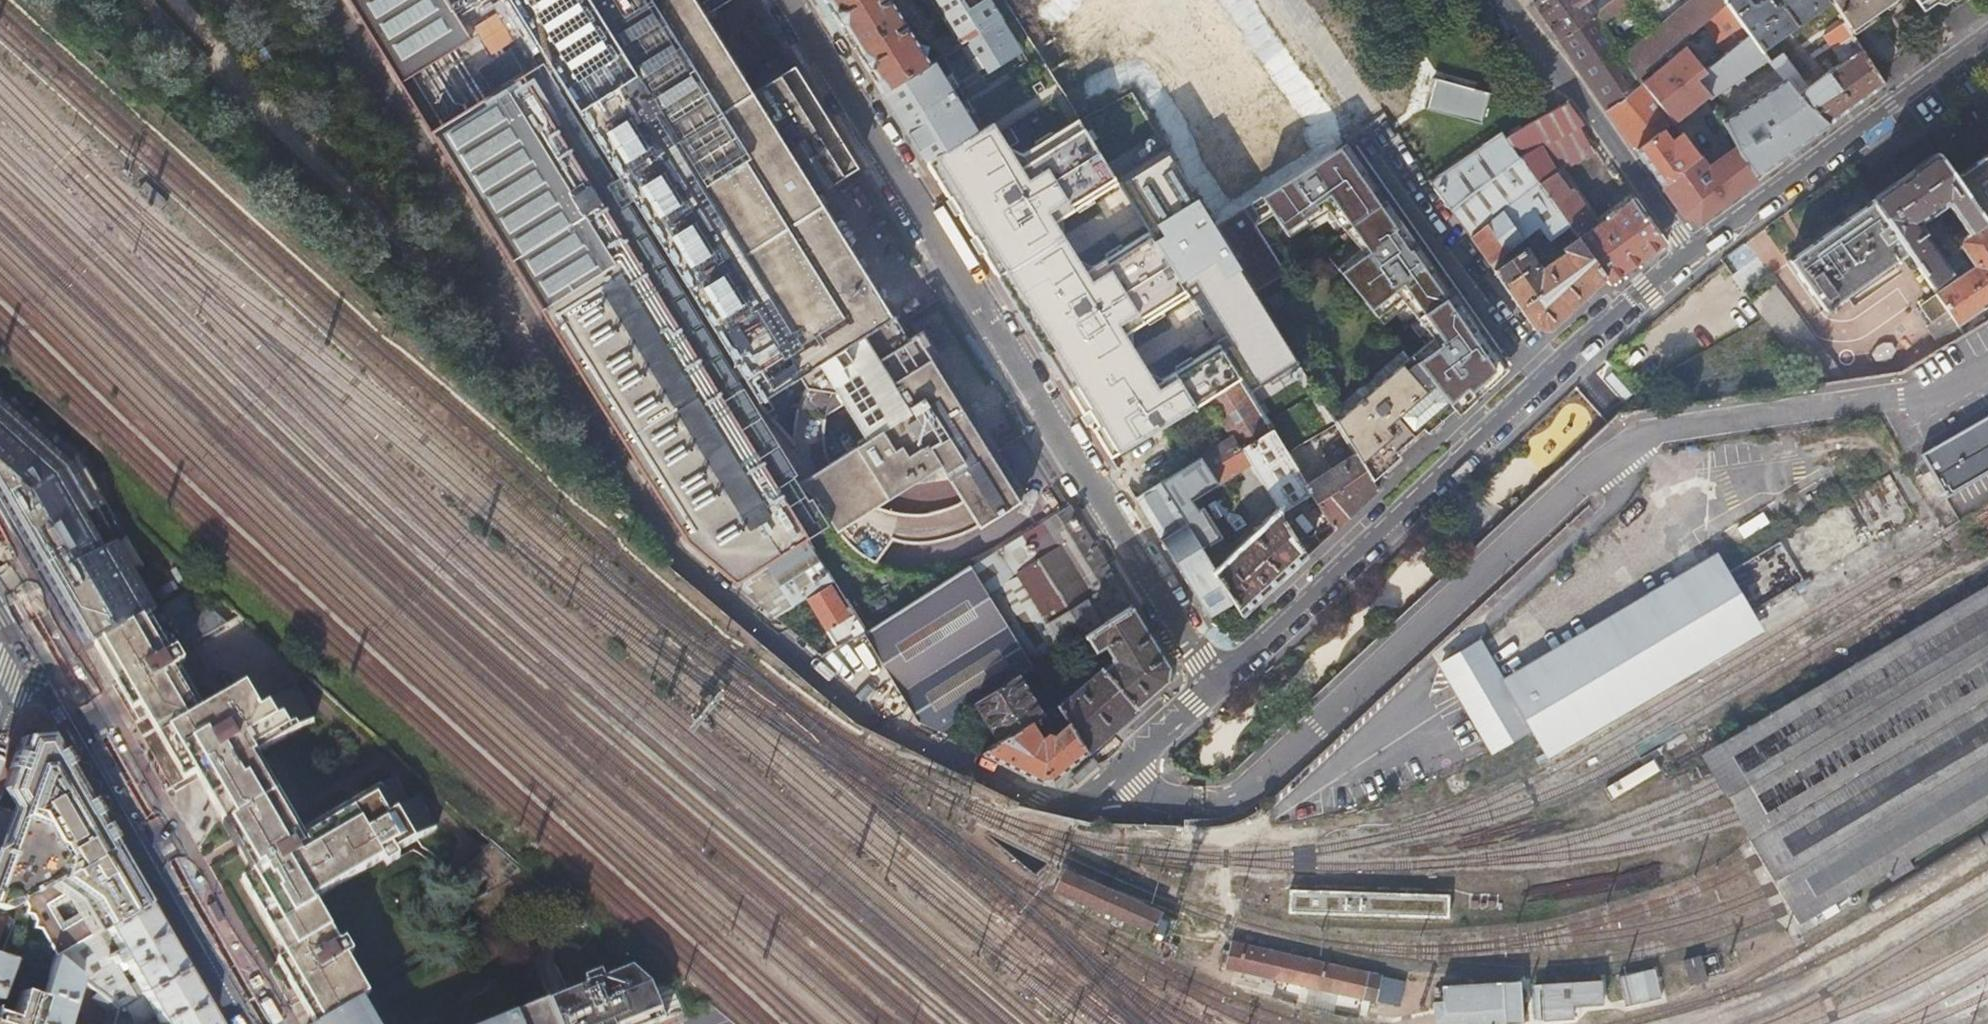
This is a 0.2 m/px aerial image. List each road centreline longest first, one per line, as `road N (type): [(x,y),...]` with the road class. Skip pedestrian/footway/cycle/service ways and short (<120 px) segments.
road 1 (residential): [(1062,811),(844,699),(669,559),(330,0)]
road 2 (residential): [(1216,685),(783,0)]
road 3 (residential): [(1216,685),(1578,344),(1691,253)]
road 4 (secondary): [(248,1023),(22,639)]
road 5 (residential): [(755,1023),(895,947),(1062,811)]
road 6 (residential): [(1691,253),(1987,38)]
road 7 (residential): [(1691,253),(1509,0)]
road 8 (residential): [(1062,811),(1216,685)]
road 9 (unknown): [(1354,130),(1269,0)]

